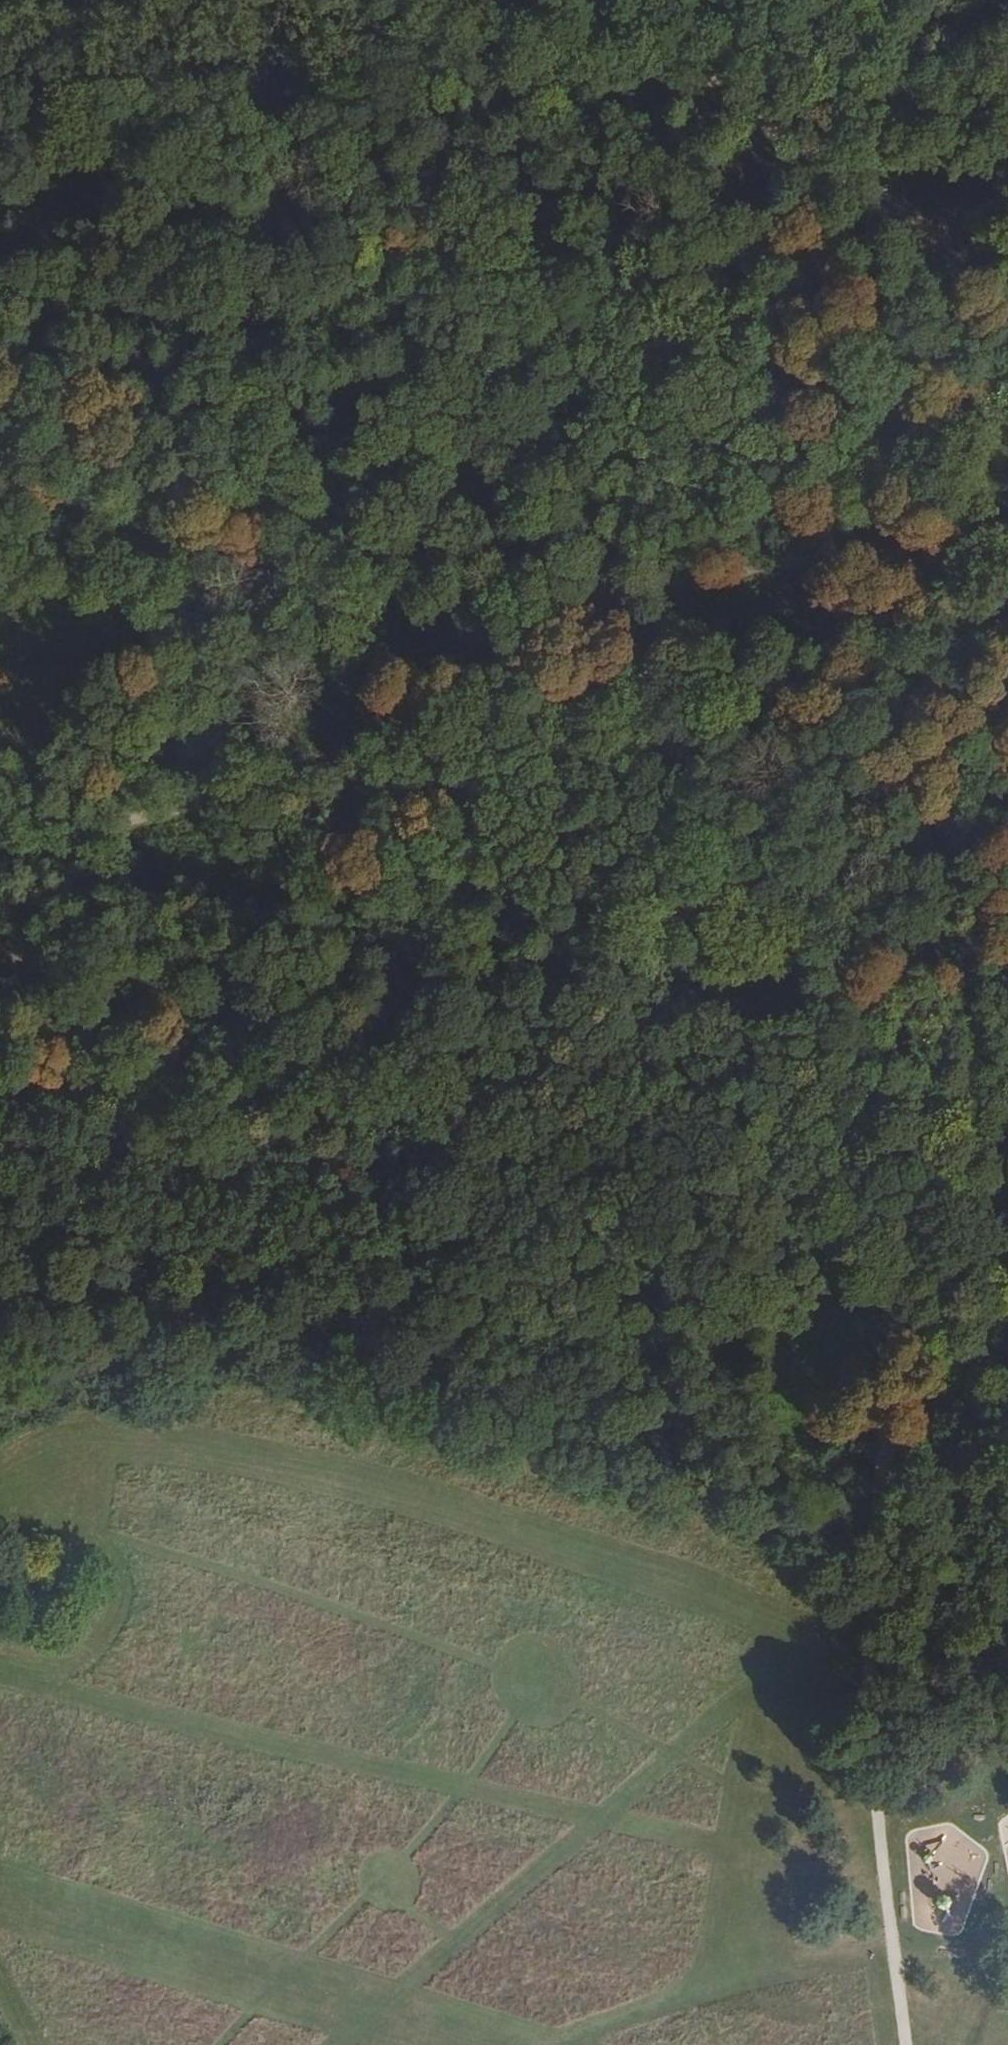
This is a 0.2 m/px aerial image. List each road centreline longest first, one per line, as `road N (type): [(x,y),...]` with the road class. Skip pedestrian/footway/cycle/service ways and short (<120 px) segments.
road 1 (track): [(0,1098),(201,1063),(251,1067),(474,1123),(609,1171),(935,1211)]
road 2 (track): [(906,2044),(878,1811),(872,1634),(896,1348),(912,1258),(935,1211)]
road 3 (track): [(201,1063),(0,953)]

